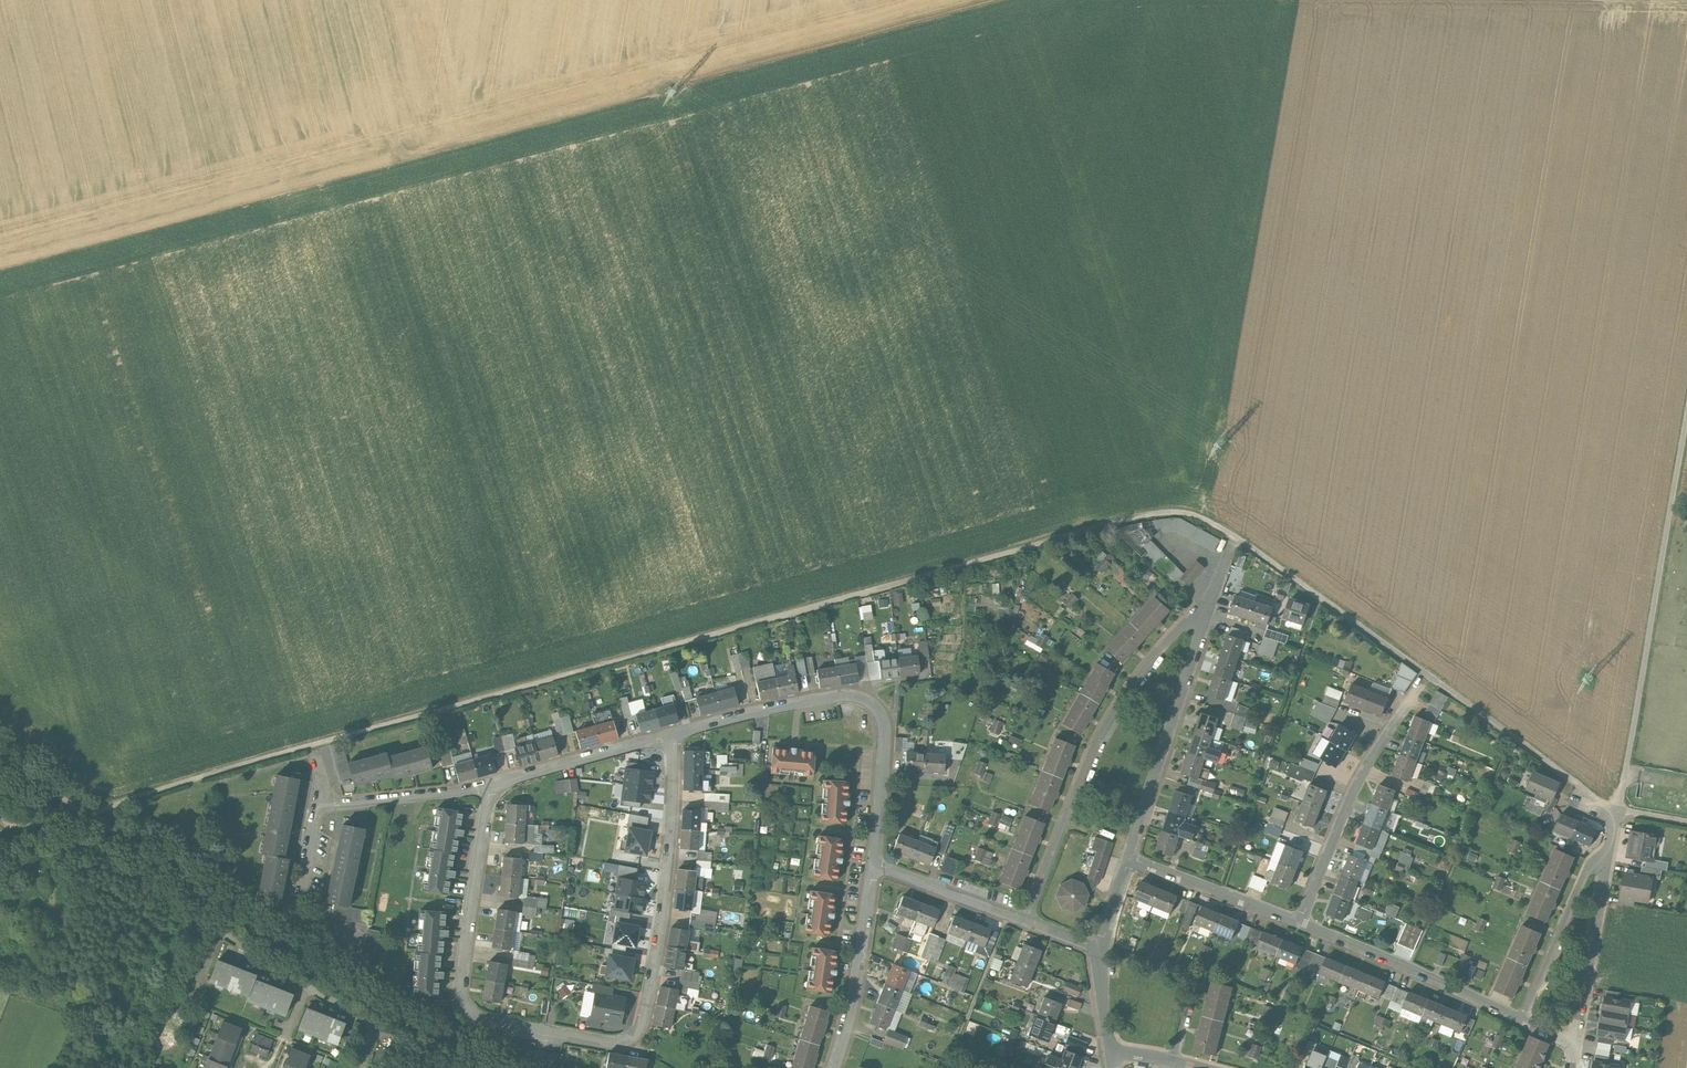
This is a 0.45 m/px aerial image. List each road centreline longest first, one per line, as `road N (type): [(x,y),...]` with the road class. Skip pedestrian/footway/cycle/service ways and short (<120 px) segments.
road 1 (residential): [(488,787),(465,1004),(488,1021),(629,1043),(642,1028),(658,950),(672,846),(673,732)]
road 2 (track): [(1686,406),(1617,809)]
road 3 (residential): [(1025,923),(1098,736),(1164,643),(1206,607)]
road 4 (residential): [(872,865),(883,735),(872,705),(841,694),(673,732)]
road 5 (residential): [(220,931),(452,1067)]
road 6 (residential): [(1129,859),(1206,607)]
road 7 (residential): [(1298,925),(1520,1021)]
road 8 (residential): [(1298,925),(1347,800),(1389,725)]
road 9 (residential): [(1575,1045),(1611,840)]
road 10 (residential): [(833,1067),(872,865)]
road 11 (residential): [(1520,1021),(1588,868),(1611,840)]
road 12 (residential): [(673,732),(488,787)]
road 13 (residential): [(319,807),(296,919),(358,953)]
road 14 (residential): [(1129,859),(1298,925)]
road 15 (residential): [(488,787),(319,807)]
road 16 (residential): [(872,865),(1025,923)]

